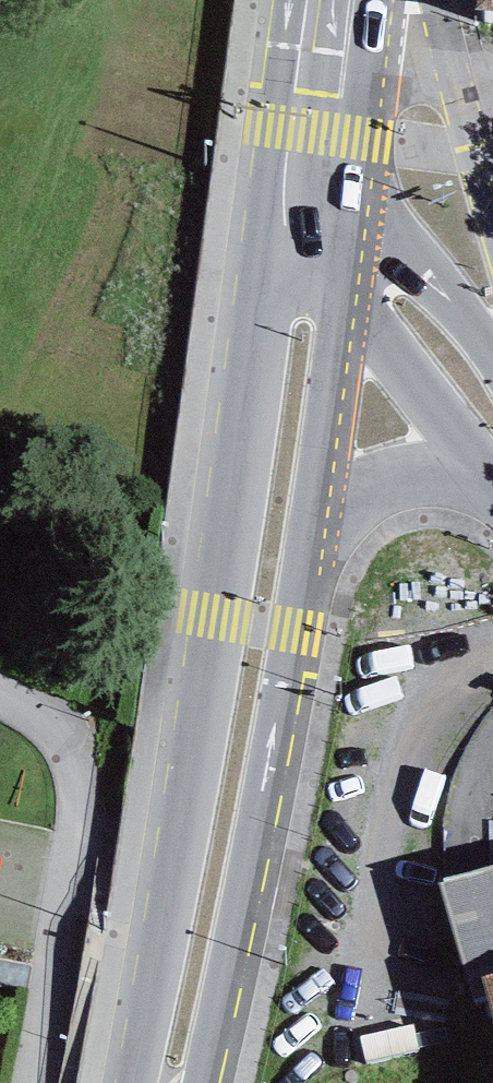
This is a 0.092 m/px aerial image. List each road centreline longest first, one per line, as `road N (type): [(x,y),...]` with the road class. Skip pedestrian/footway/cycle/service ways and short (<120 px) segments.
road 1 (primary): [(263,599),(168,1082)]
road 2 (residential): [(17,1082),(71,833),(60,761),(21,709),(0,700)]
road 3 (primary): [(317,221),(263,599)]
road 4 (secondary): [(263,599),(308,540),(365,492),(425,476),(492,490)]
road 5 (secondary): [(492,419),(452,363),(317,221)]
road 6 (primary): [(342,0),(317,221)]

